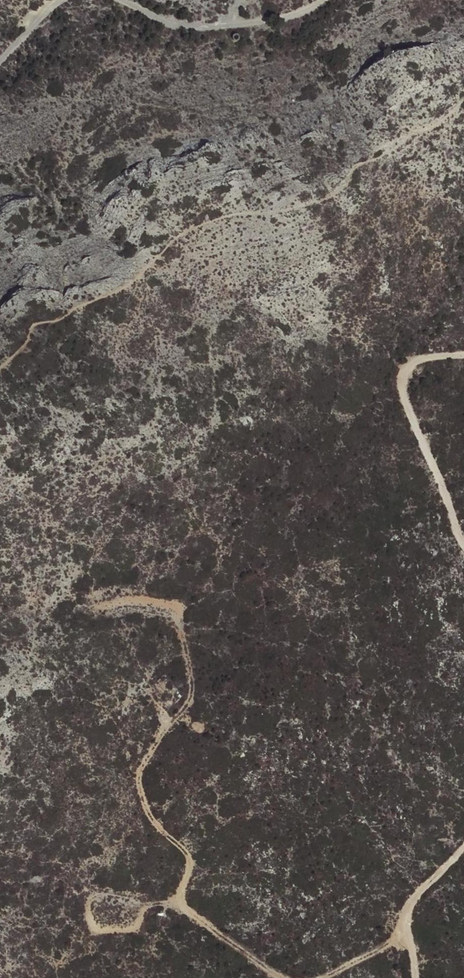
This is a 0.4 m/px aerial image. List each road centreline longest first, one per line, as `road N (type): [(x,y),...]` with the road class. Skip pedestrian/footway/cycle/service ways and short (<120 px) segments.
road 1 (track): [(282,977),(177,903),(188,856),(145,813),(134,773),(186,705),(191,685),(174,616)]
road 2 (track): [(463,544),(401,382),(410,364),(463,356)]
road 3 (track): [(330,0),(316,10),(235,25),(156,17),(128,0)]
road 4 (track): [(415,977),(402,923),(409,906),(463,848)]

